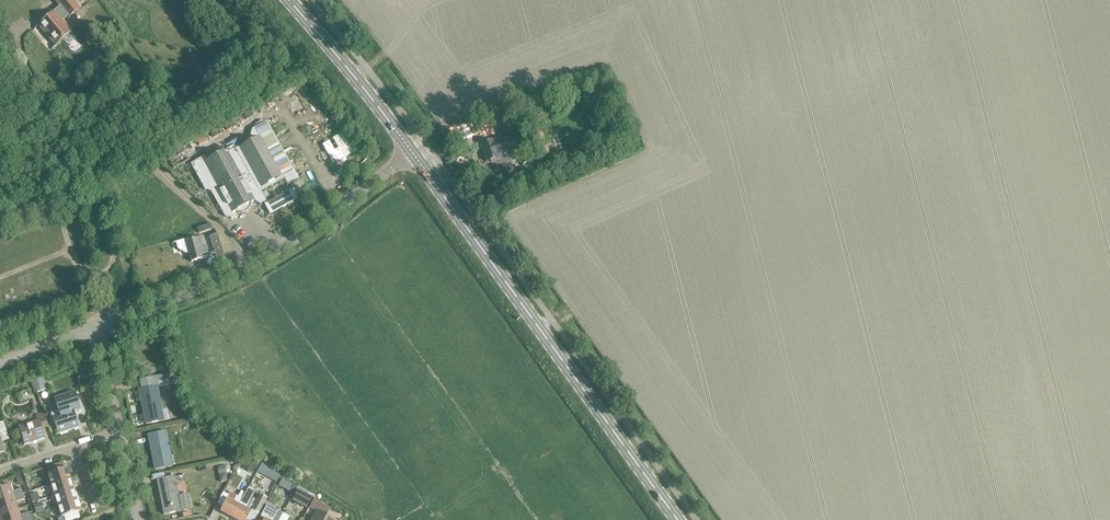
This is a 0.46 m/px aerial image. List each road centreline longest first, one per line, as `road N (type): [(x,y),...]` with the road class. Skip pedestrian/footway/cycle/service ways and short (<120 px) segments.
road 1 (secondary): [(677,519),(410,150)]
road 2 (unclassified): [(139,309),(273,252),(410,150)]
road 3 (secondary): [(410,150),(289,0)]

